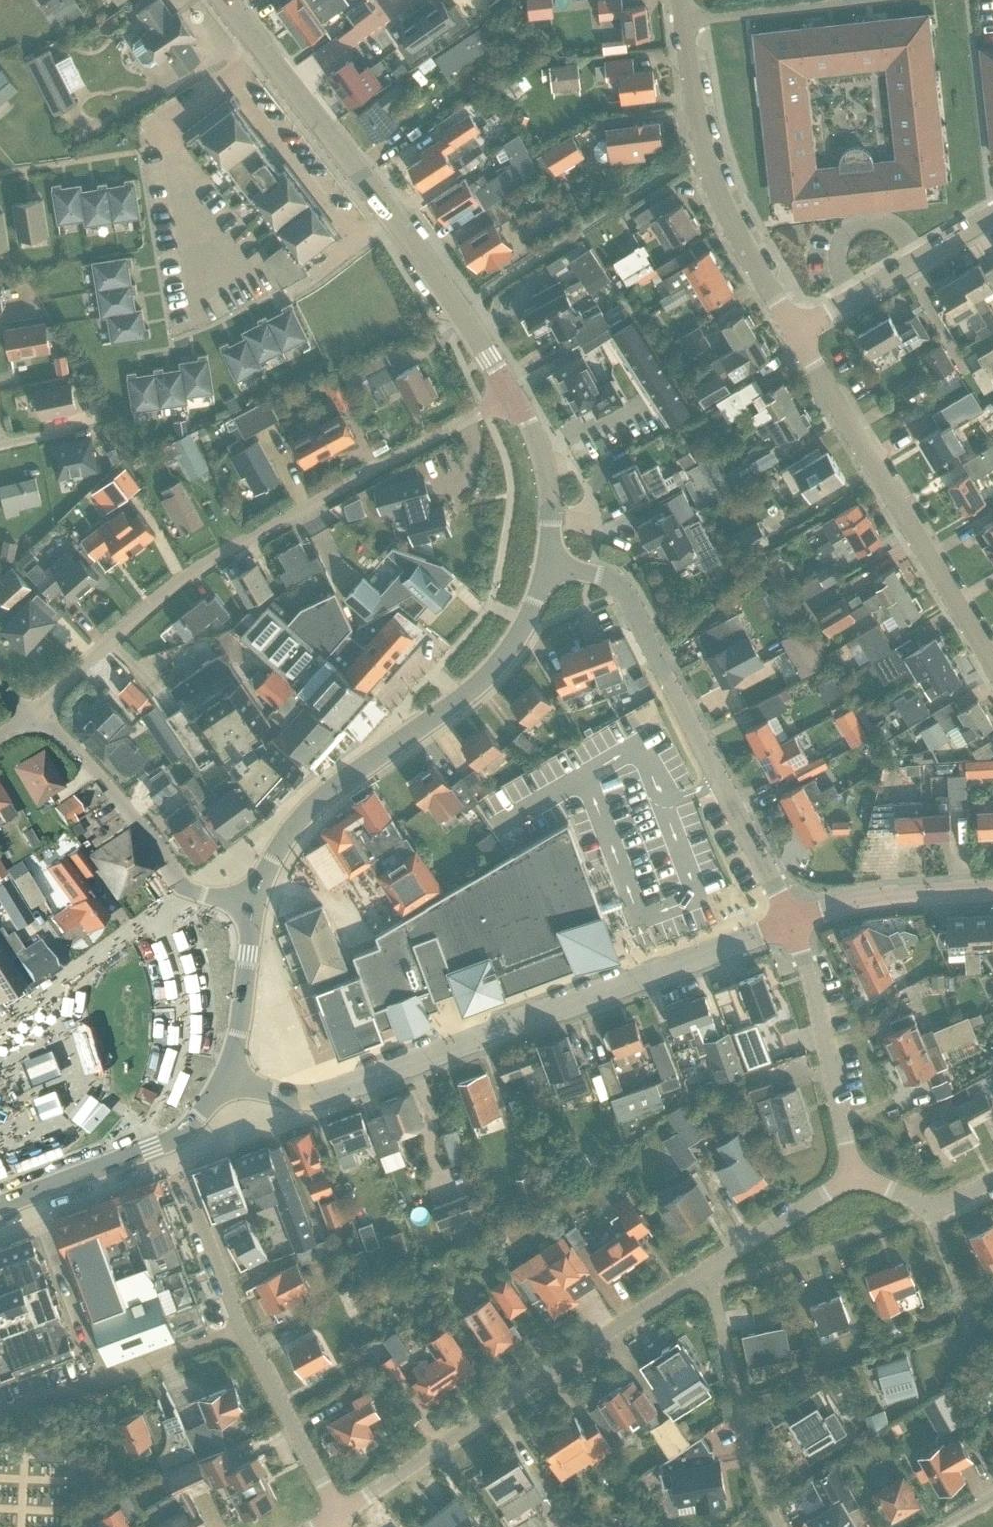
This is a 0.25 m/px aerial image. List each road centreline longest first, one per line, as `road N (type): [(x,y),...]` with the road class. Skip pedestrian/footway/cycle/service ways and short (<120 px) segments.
road 1 (residential): [(792,920),(325,1095),(282,1095),(226,1078)]
road 2 (residential): [(34,715),(195,571),(513,396)]
road 3 (secondary): [(513,396),(431,265),(225,0)]
road 4 (secondary): [(254,905),(281,844),(311,807),(502,659),(547,567)]
road 5 (residential): [(792,920),(627,600),(606,579),(547,567)]
road 6 (residential): [(338,1519),(701,1273)]
road 7 (residential): [(338,1519),(242,1331),(168,1142)]
road 8 (residential): [(992,667),(800,330)]
road 9 (residential): [(800,330),(734,222),(705,151),(687,19)]
road 10 (residential): [(254,905),(186,888),(116,792),(34,715)]
road 11 (residential): [(782,1526),(760,1485),(701,1273)]
road 12 (residential): [(856,1177),(792,920)]
road 13 (residential): [(800,330),(992,212)]
road 14 (residential): [(992,889),(898,895),(792,920)]
road 15 (residential): [(701,1273),(856,1177)]
road 16 (residential): [(687,19),(866,0)]
road 17 (secondary): [(0,1205),(168,1142)]
road 18 (secondary): [(547,567),(547,469),(513,396)]
road 19 (secondary): [(226,1078),(254,905)]
road 20 (residential): [(992,1180),(933,1211),(856,1177)]

